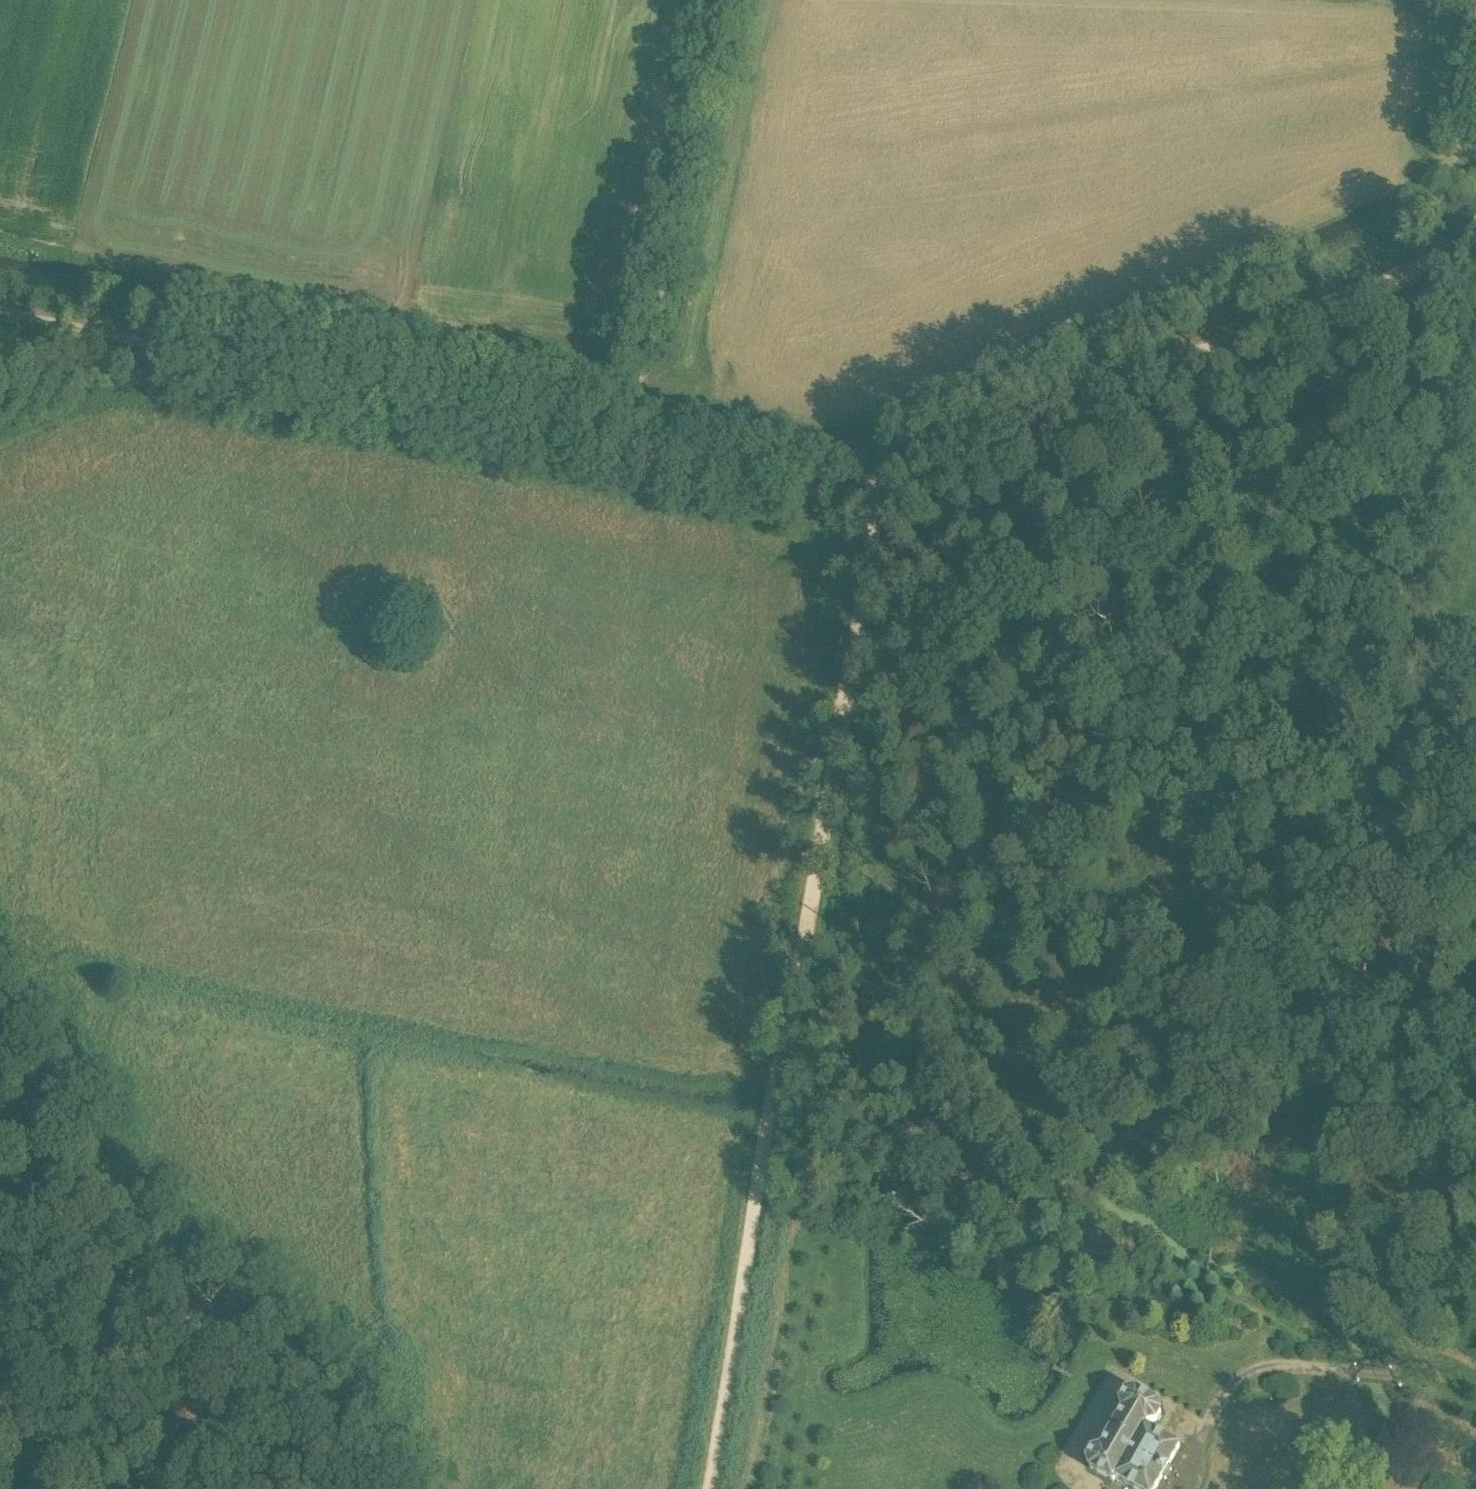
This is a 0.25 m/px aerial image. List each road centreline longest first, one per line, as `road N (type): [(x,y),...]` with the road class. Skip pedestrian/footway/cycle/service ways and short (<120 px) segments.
road 1 (track): [(881,499),(709,1488)]
road 2 (track): [(626,452),(0,303)]
road 3 (track): [(1433,257),(895,476),(881,499)]
road 4 (track): [(881,499),(626,452)]
road 5 (track): [(1475,51),(1433,257)]

